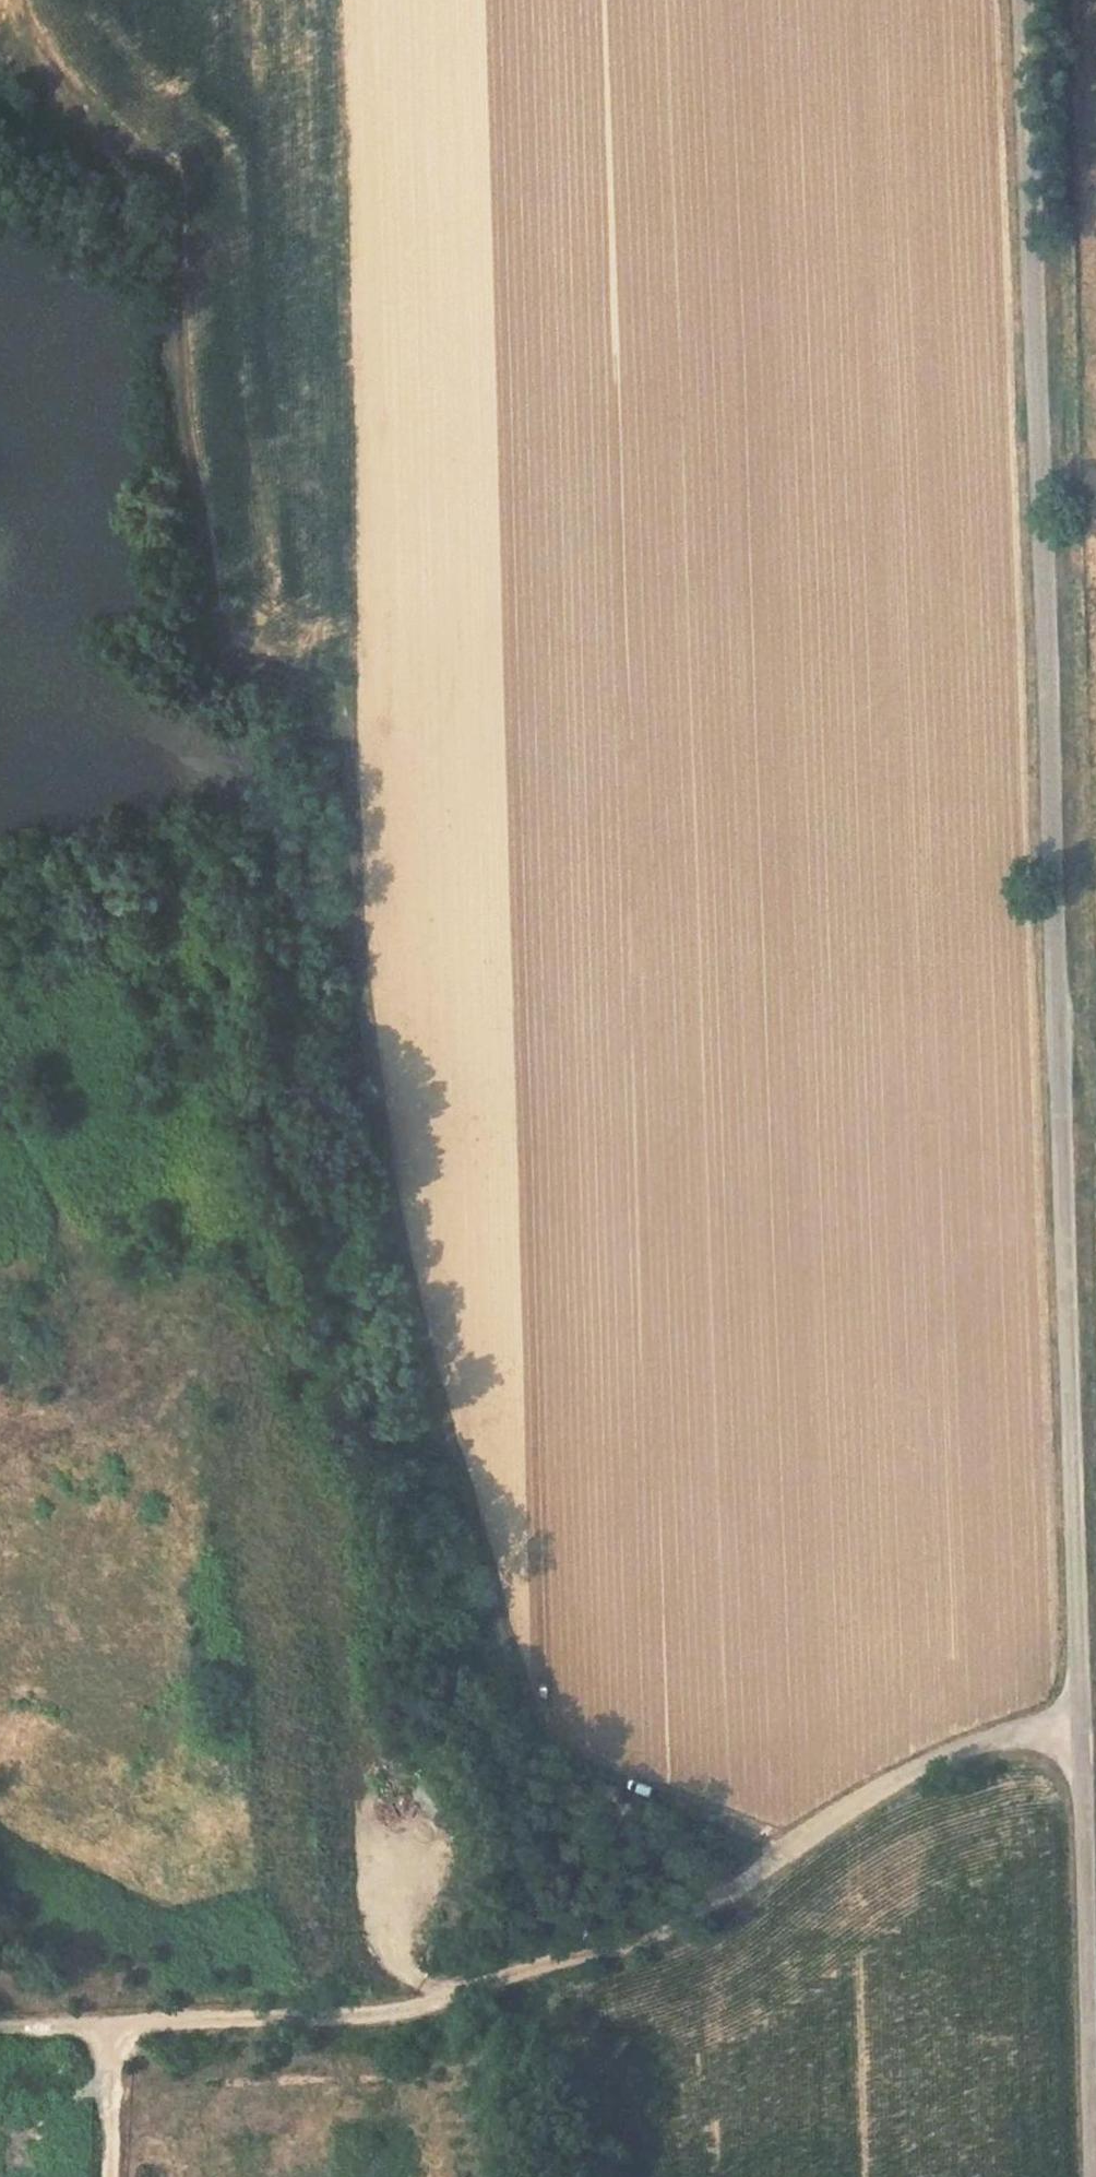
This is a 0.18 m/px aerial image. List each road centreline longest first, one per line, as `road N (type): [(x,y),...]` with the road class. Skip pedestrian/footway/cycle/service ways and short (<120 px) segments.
road 1 (unclassified): [(1024,0),(1093,2176)]
road 2 (track): [(1081,1735),(950,1781),(704,1940),(586,1970),(447,2023),(302,2040),(116,2039),(107,2176)]

